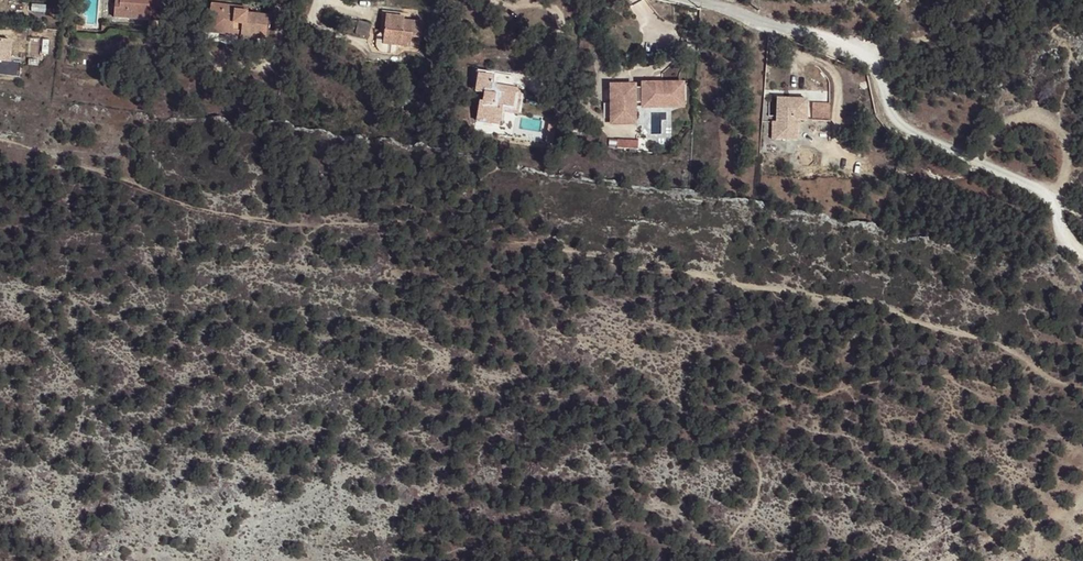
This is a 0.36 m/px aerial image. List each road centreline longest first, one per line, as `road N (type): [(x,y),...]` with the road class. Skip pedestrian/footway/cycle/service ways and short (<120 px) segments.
road 1 (residential): [(687,0),(872,58)]
road 2 (track): [(1082,490),(942,560)]

